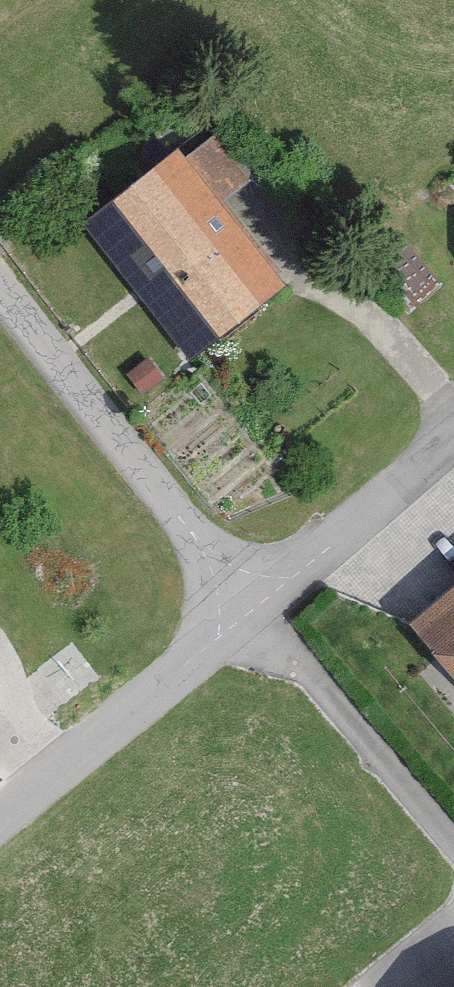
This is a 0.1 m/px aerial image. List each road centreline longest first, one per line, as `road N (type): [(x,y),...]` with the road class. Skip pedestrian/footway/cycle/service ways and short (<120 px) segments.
road 1 (residential): [(247,609),(0,288)]
road 2 (unclassified): [(0,814),(247,609)]
road 3 (unclassified): [(247,609),(453,437)]

